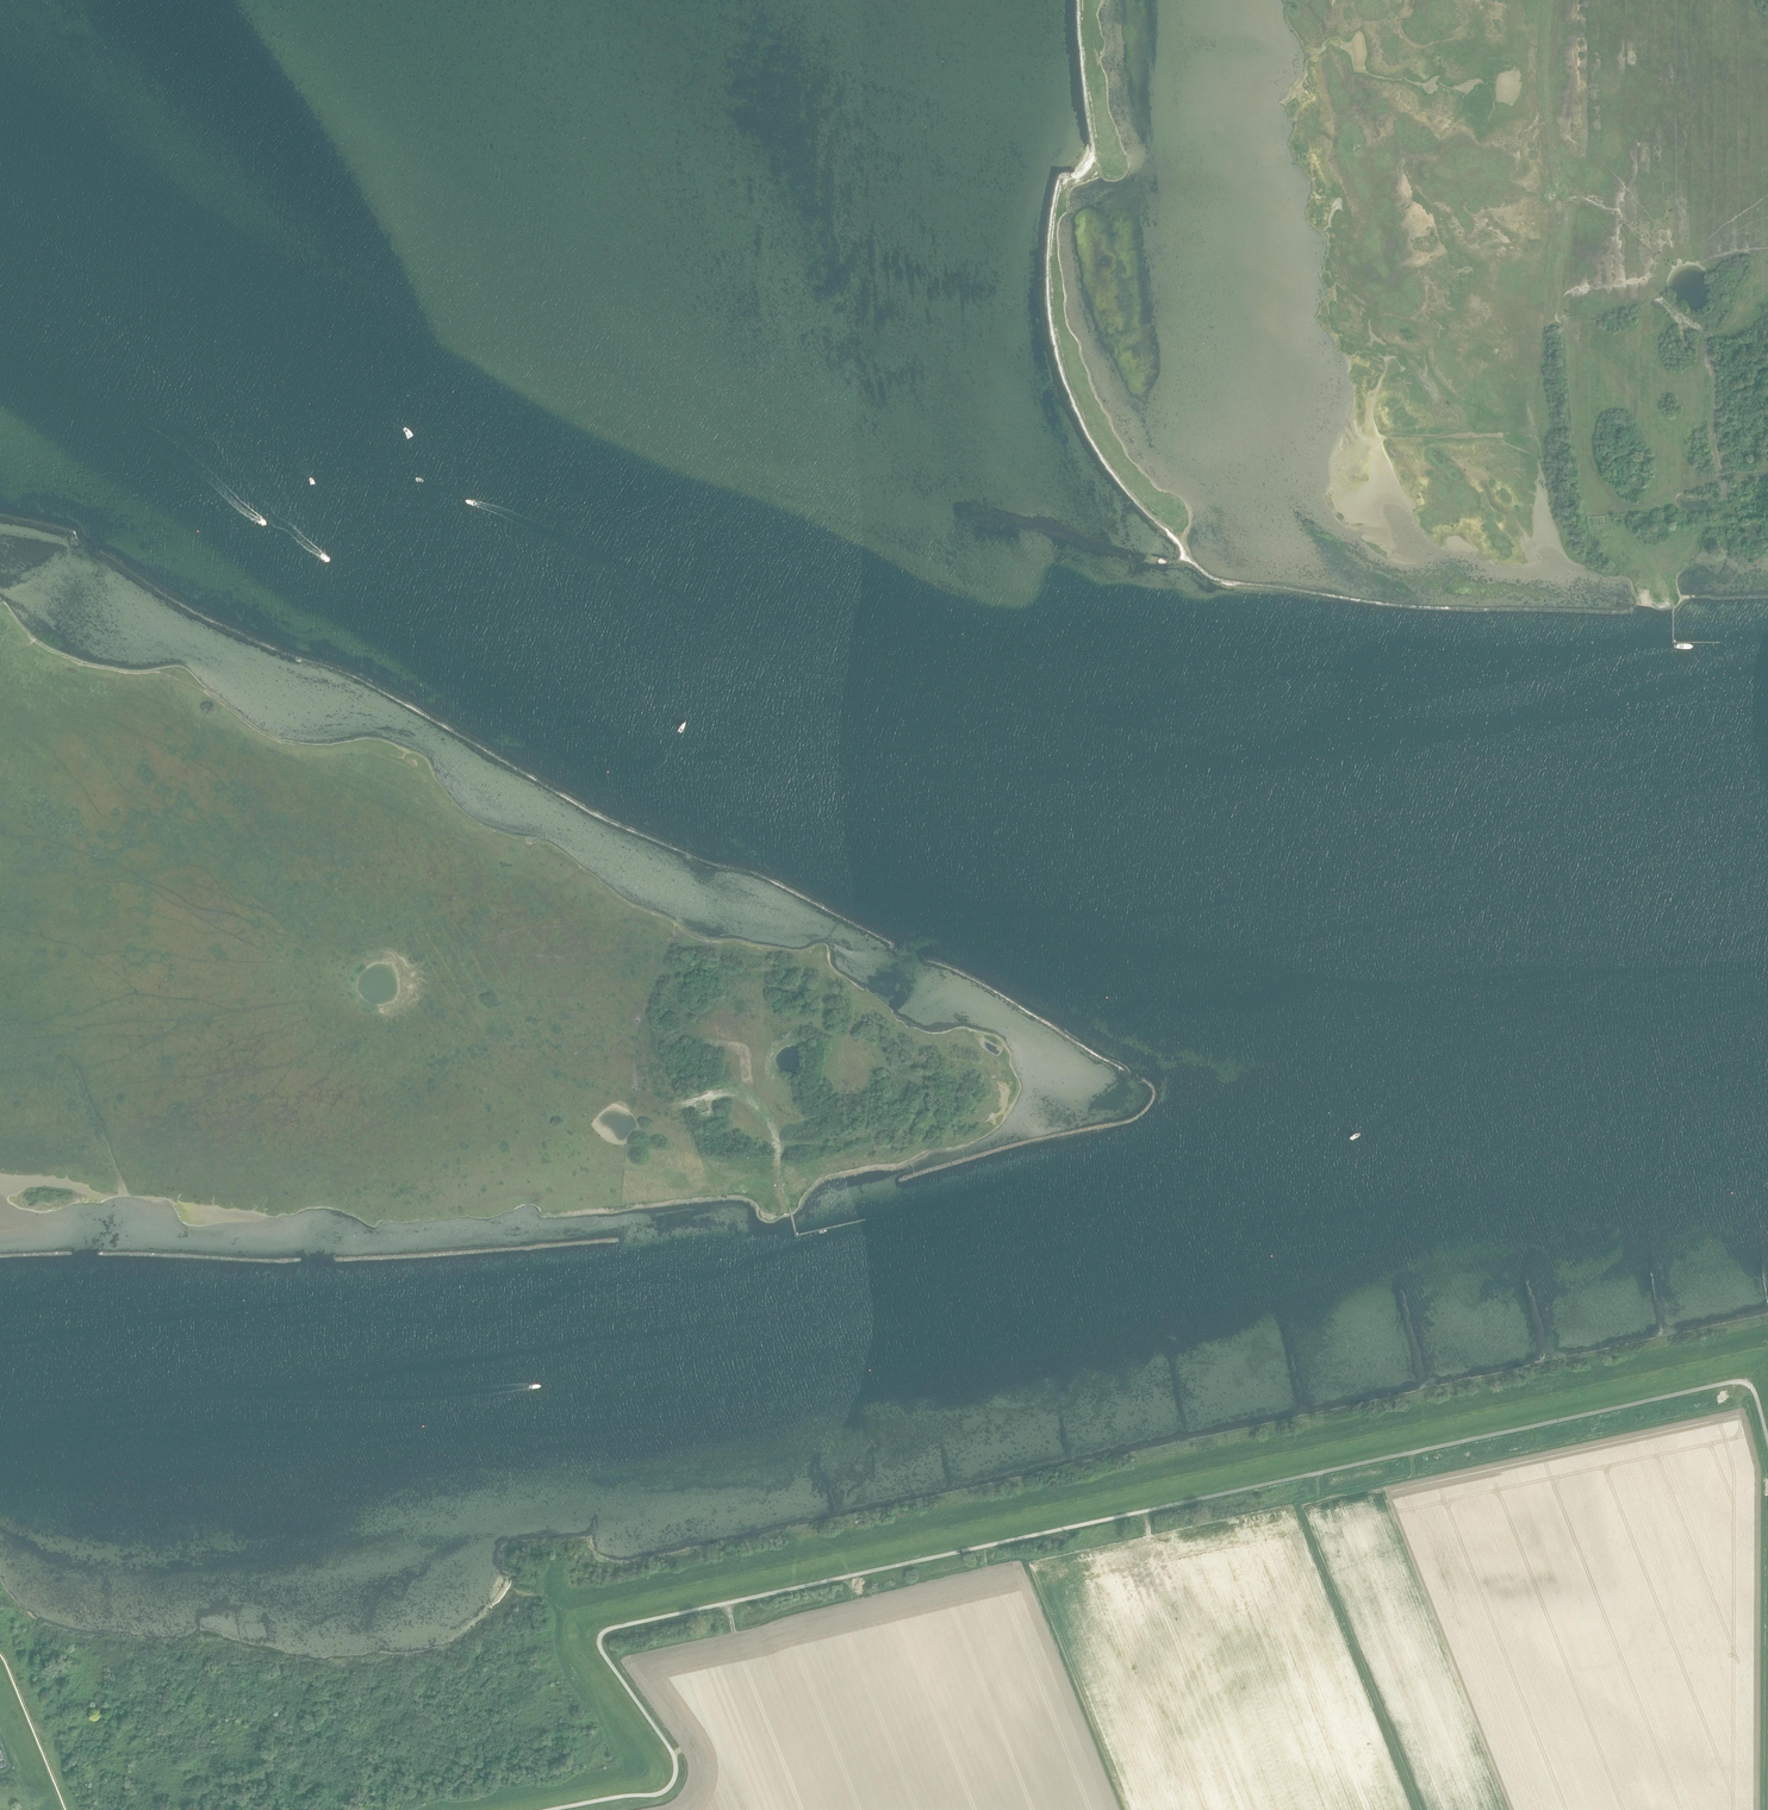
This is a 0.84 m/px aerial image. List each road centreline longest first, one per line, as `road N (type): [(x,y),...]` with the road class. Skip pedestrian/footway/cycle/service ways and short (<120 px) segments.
road 1 (unclassified): [(1767,1443),(1753,1386),(1735,1381),(607,1629),(599,1648),(674,1755),(674,1781),(658,1794),(546,1809)]

